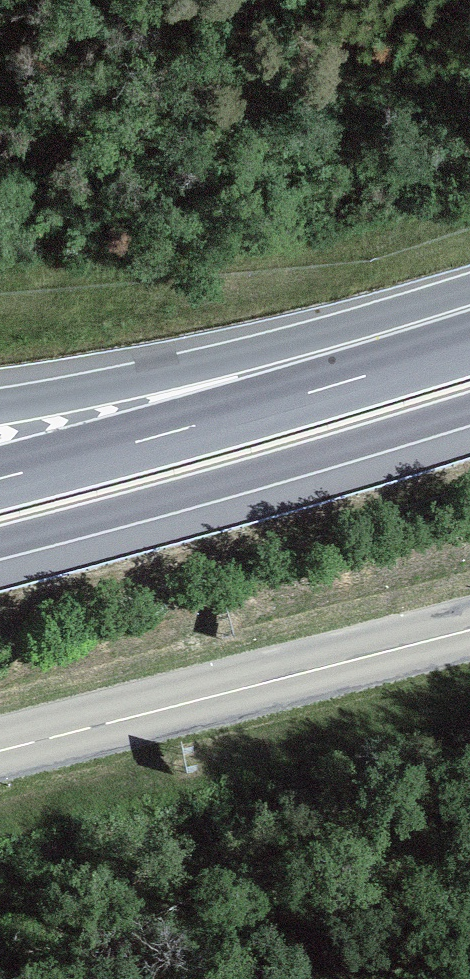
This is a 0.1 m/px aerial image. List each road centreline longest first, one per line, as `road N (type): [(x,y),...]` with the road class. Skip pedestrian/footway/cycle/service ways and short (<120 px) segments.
road 1 (trunk): [(469,343),(0,479)]
road 2 (trunk): [(0,544),(469,409)]
road 3 (secondary): [(469,630),(0,751)]
road 4 (trunk): [(469,323),(0,407)]

